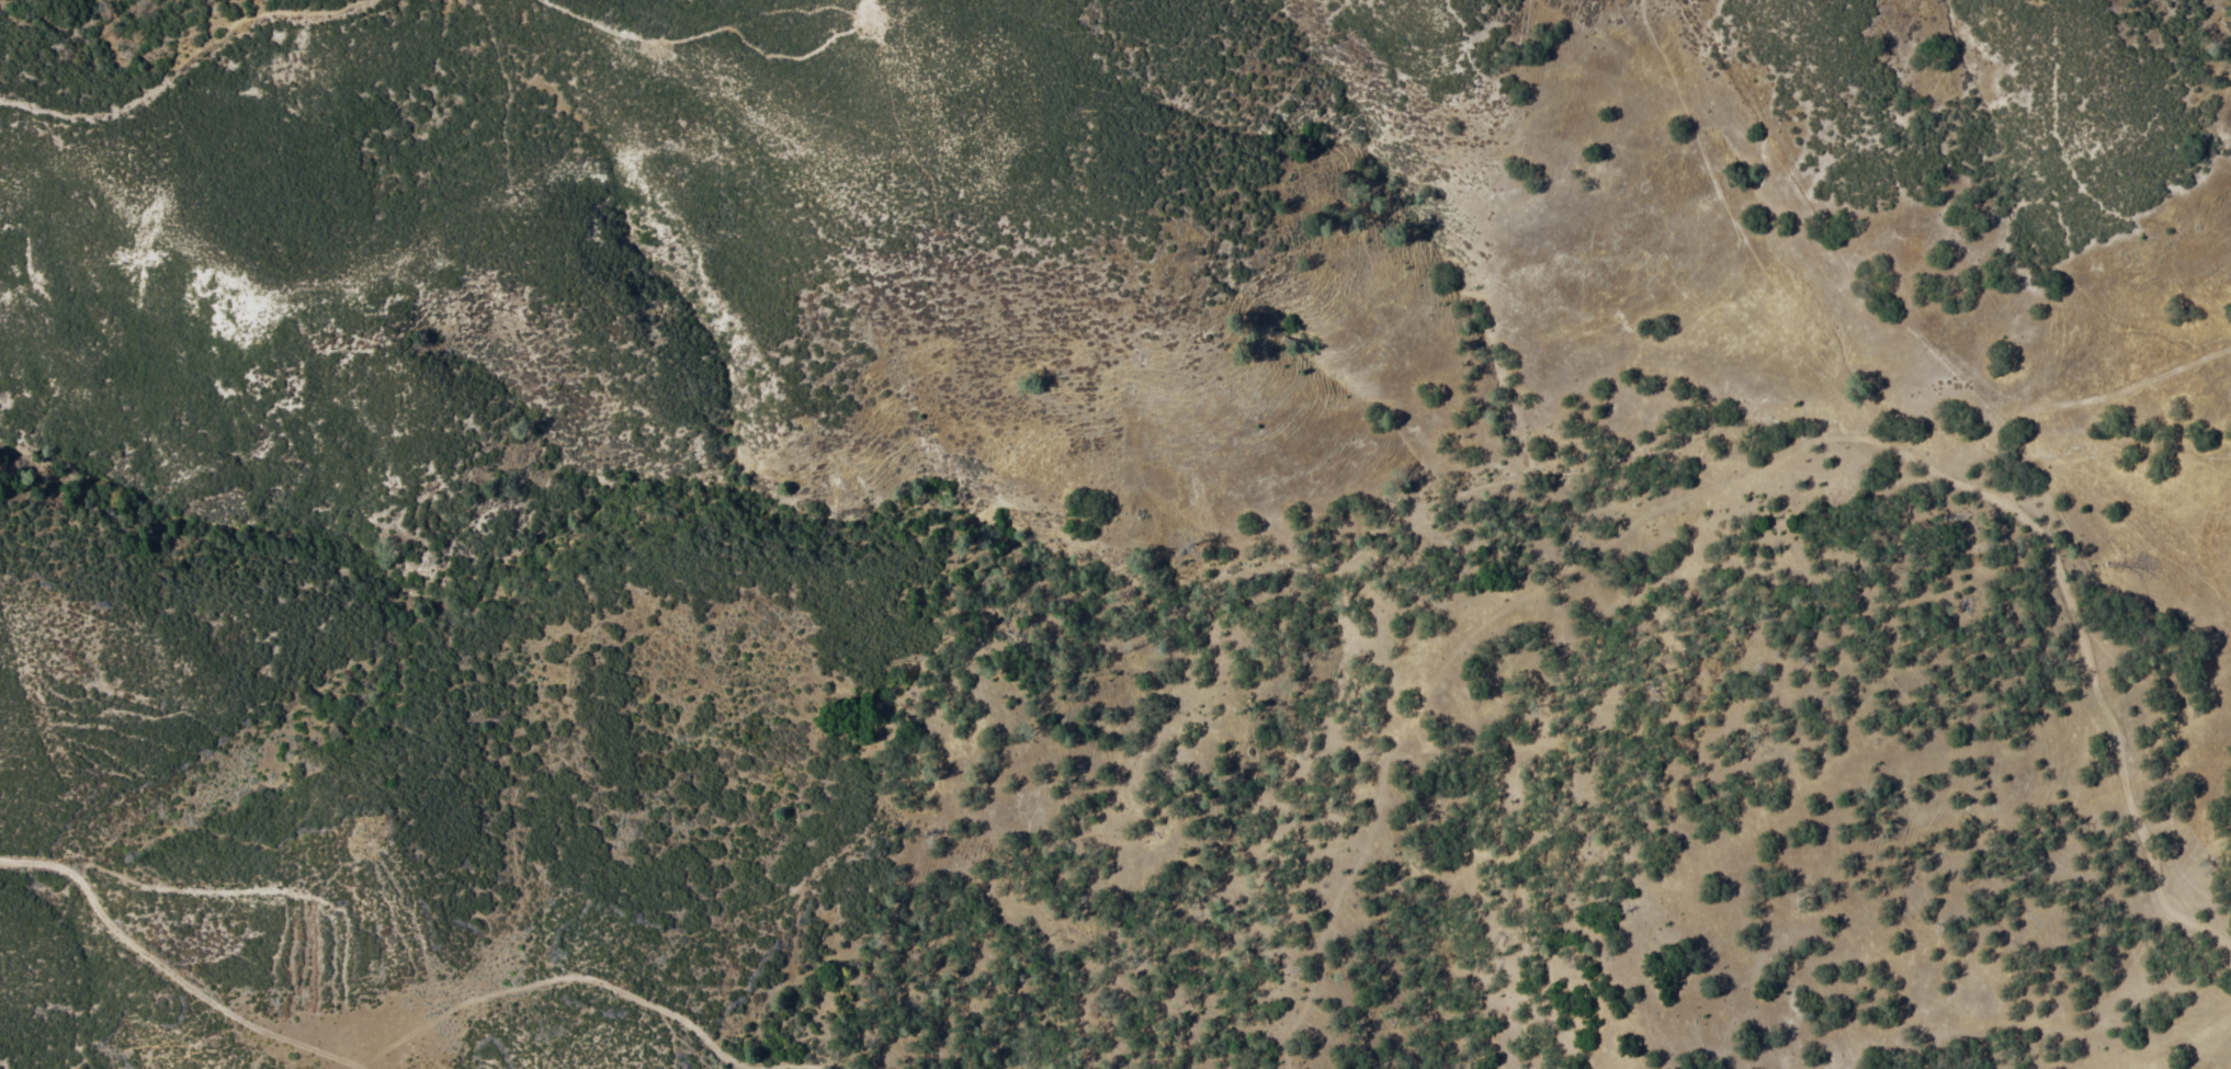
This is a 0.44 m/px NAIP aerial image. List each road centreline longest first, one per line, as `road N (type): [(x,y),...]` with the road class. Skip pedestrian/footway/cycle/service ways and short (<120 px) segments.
road 1 (track): [(2230,947),(2171,909),(2061,547),(2017,501),(1914,450)]
road 2 (track): [(0,871),(76,887),(131,958),(217,1017),(330,1068)]
road 3 (track): [(389,1068),(485,1011),(574,989),(680,1023),(737,1068)]
road 4 (track): [(2144,1068),(2168,1009),(2200,990),(2230,994)]

